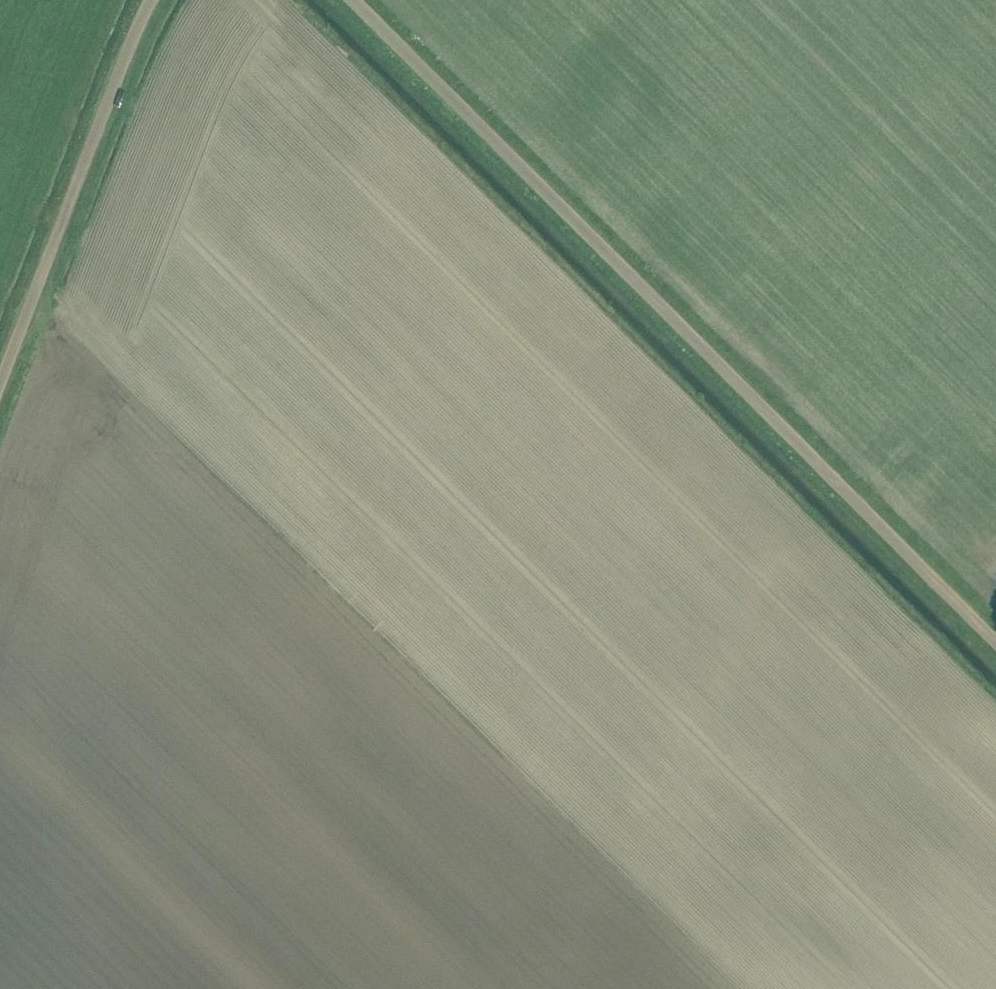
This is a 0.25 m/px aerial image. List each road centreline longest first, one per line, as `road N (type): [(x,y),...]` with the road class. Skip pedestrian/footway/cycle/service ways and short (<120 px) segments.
road 1 (track): [(995,641),(351,0)]
road 2 (unclassified): [(0,424),(151,0)]

